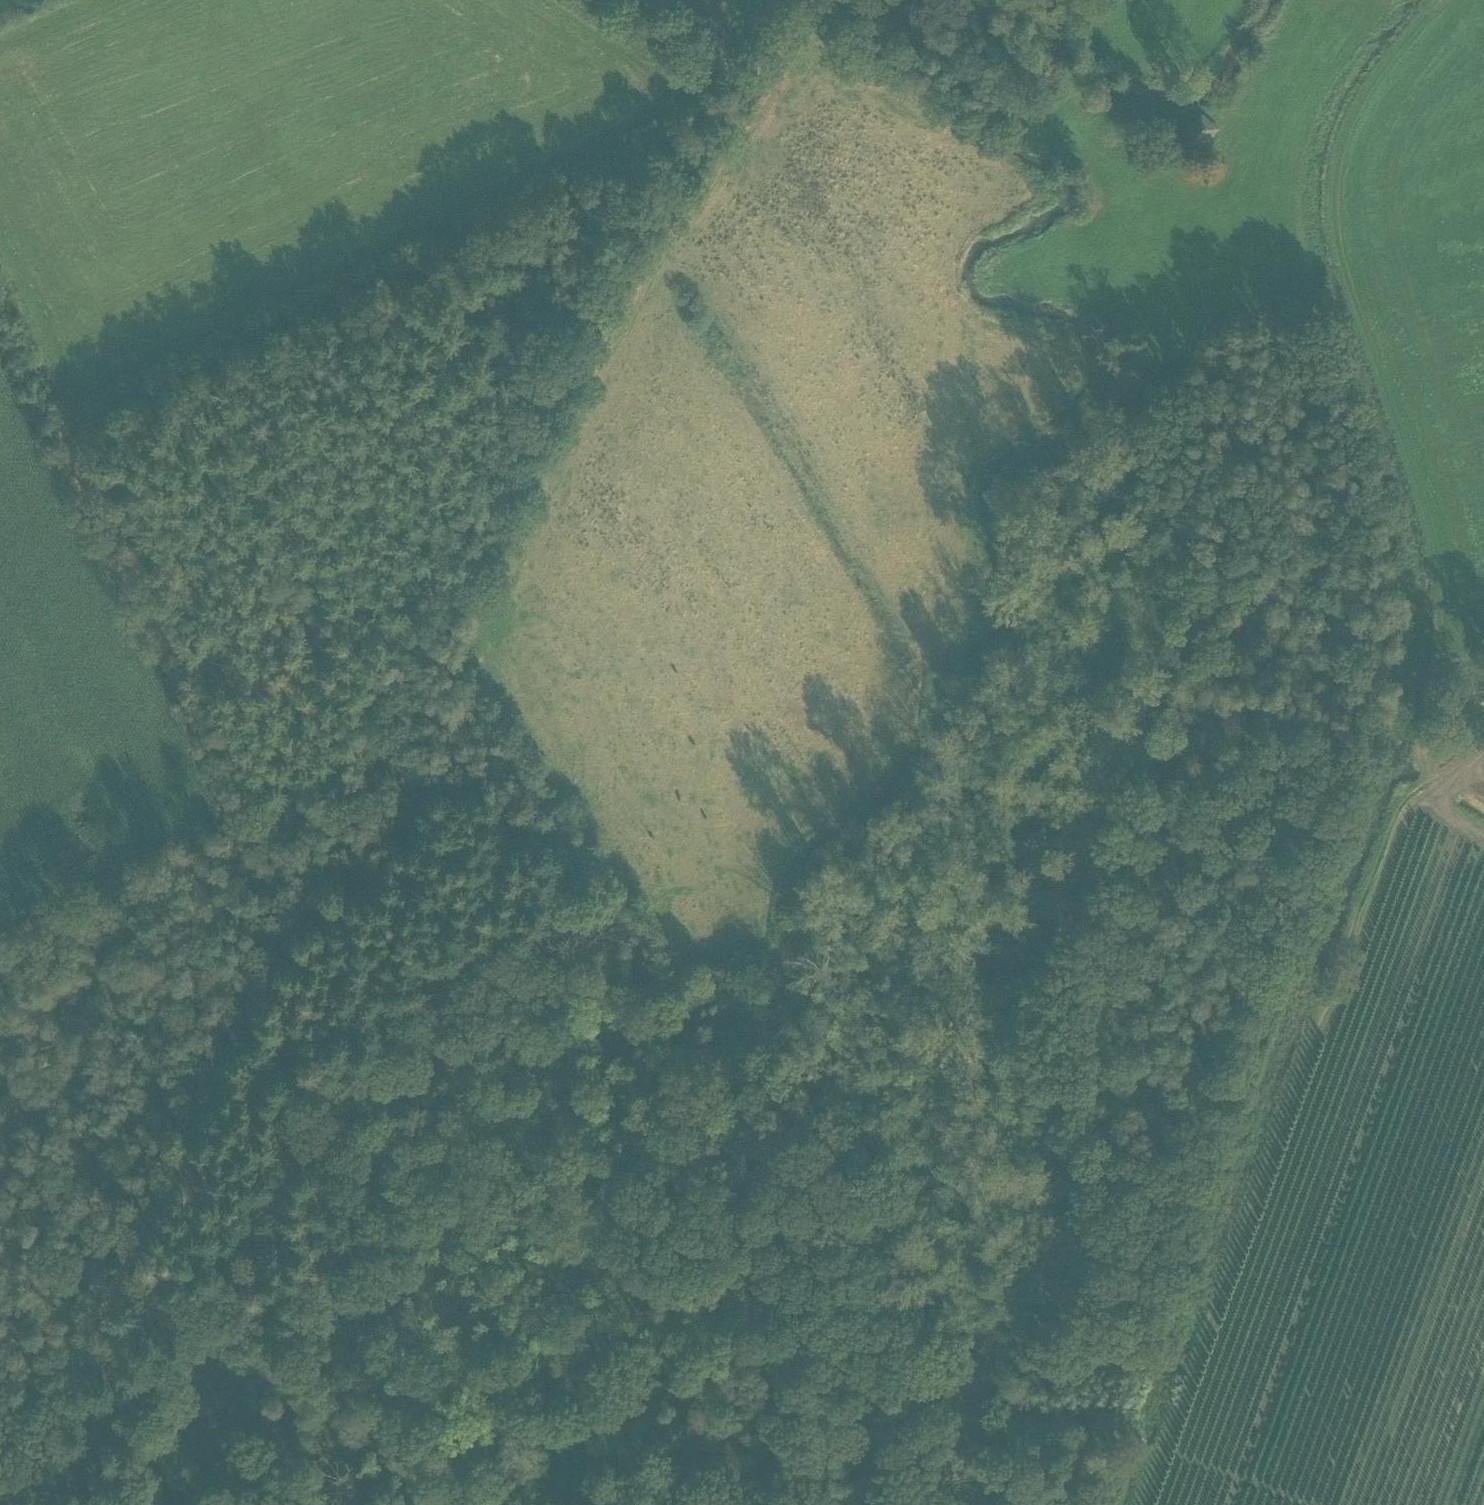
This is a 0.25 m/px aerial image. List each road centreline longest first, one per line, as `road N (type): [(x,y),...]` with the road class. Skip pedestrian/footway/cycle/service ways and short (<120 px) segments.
road 1 (track): [(1145,1377),(995,1303),(950,1219),(895,1042),(854,963),(822,954),(759,971),(694,965),(464,621)]
road 2 (track): [(14,1504),(464,621)]
road 3 (track): [(1145,1377),(1166,1270),(1288,935),(1344,951),(1410,804)]
road 4 (track): [(635,0),(765,79)]

